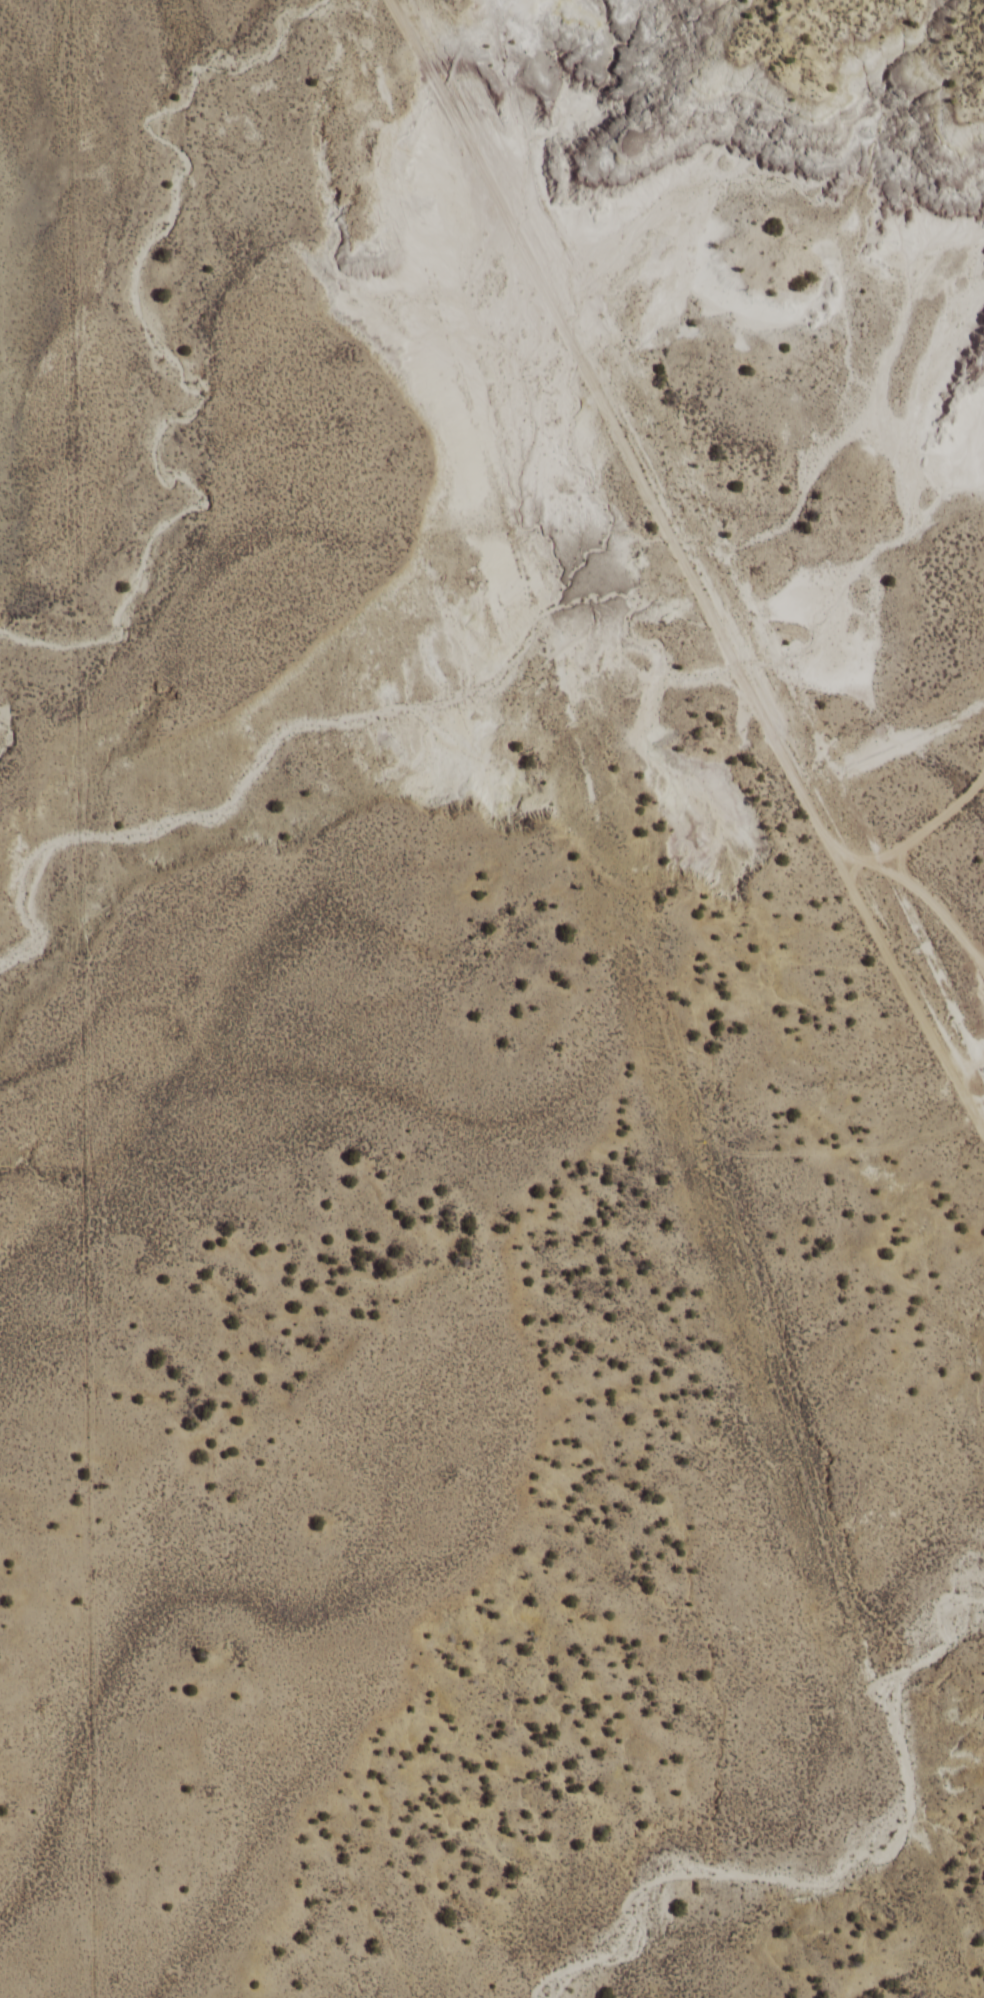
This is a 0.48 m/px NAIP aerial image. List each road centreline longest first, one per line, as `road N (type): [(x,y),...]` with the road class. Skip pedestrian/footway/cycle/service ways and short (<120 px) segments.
road 1 (residential): [(983,1140),(390,0)]

